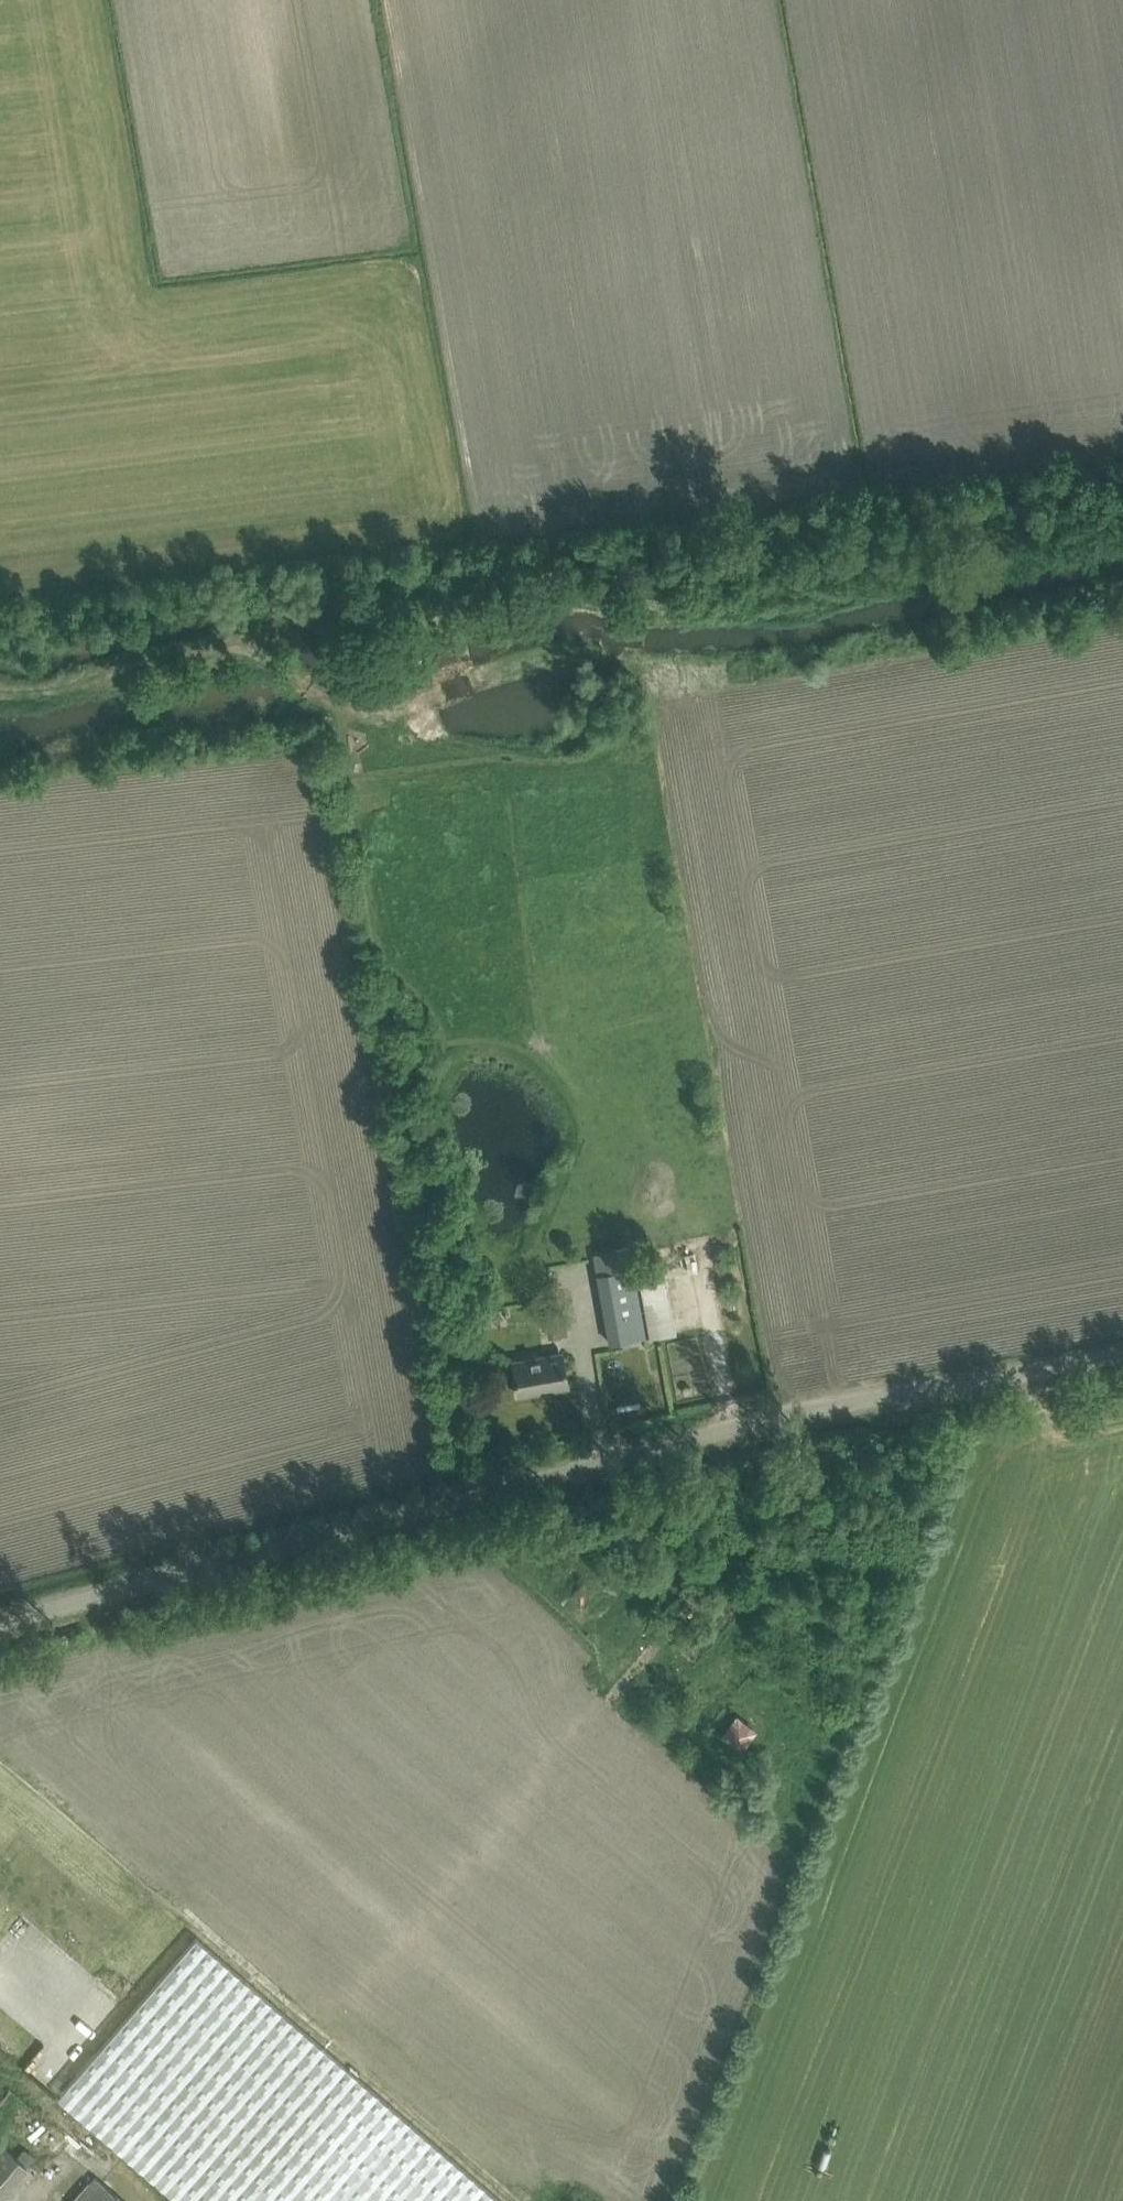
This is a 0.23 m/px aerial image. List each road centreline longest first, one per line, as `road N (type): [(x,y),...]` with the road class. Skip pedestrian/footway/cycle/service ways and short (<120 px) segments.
road 1 (unclassified): [(0,1619),(601,1455),(1122,1353)]

